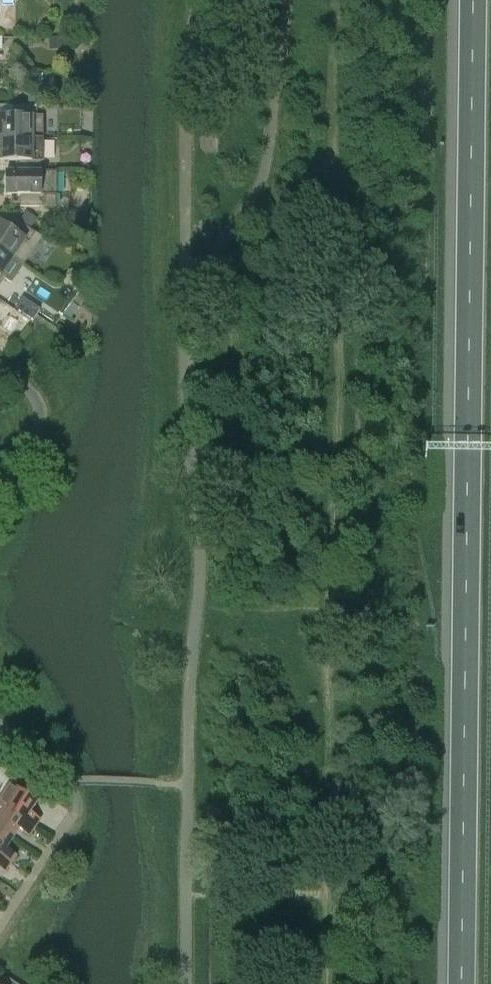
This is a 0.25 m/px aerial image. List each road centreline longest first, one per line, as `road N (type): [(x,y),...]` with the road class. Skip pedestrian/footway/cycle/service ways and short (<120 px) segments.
road 1 (motorway): [(470,0),(462,983)]

